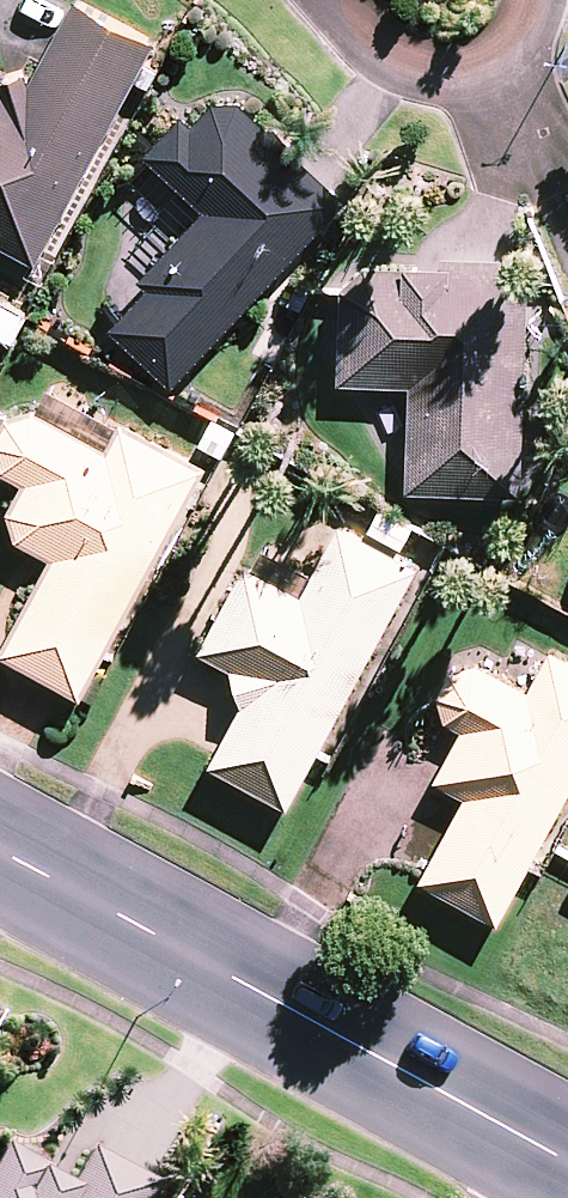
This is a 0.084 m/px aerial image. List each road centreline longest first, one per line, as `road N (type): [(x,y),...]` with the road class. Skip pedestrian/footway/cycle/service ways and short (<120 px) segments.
road 1 (tertiary): [(567,1158),(0,848)]
road 2 (residential): [(541,0),(521,44),(496,65),(432,77),(402,67),(318,0)]

